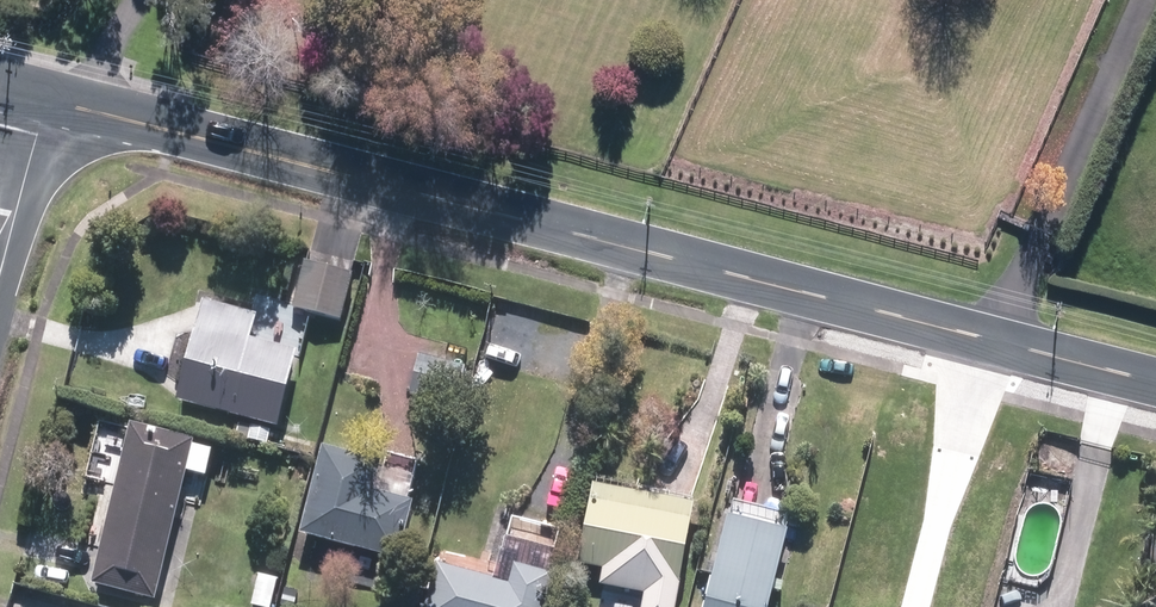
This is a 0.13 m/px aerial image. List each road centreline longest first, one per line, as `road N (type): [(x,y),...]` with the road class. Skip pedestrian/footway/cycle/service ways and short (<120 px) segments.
road 1 (tertiary): [(1155,381),(52,99)]
road 2 (track): [(931,606),(1002,342),(1148,0)]
road 3 (residential): [(0,268),(52,99)]

